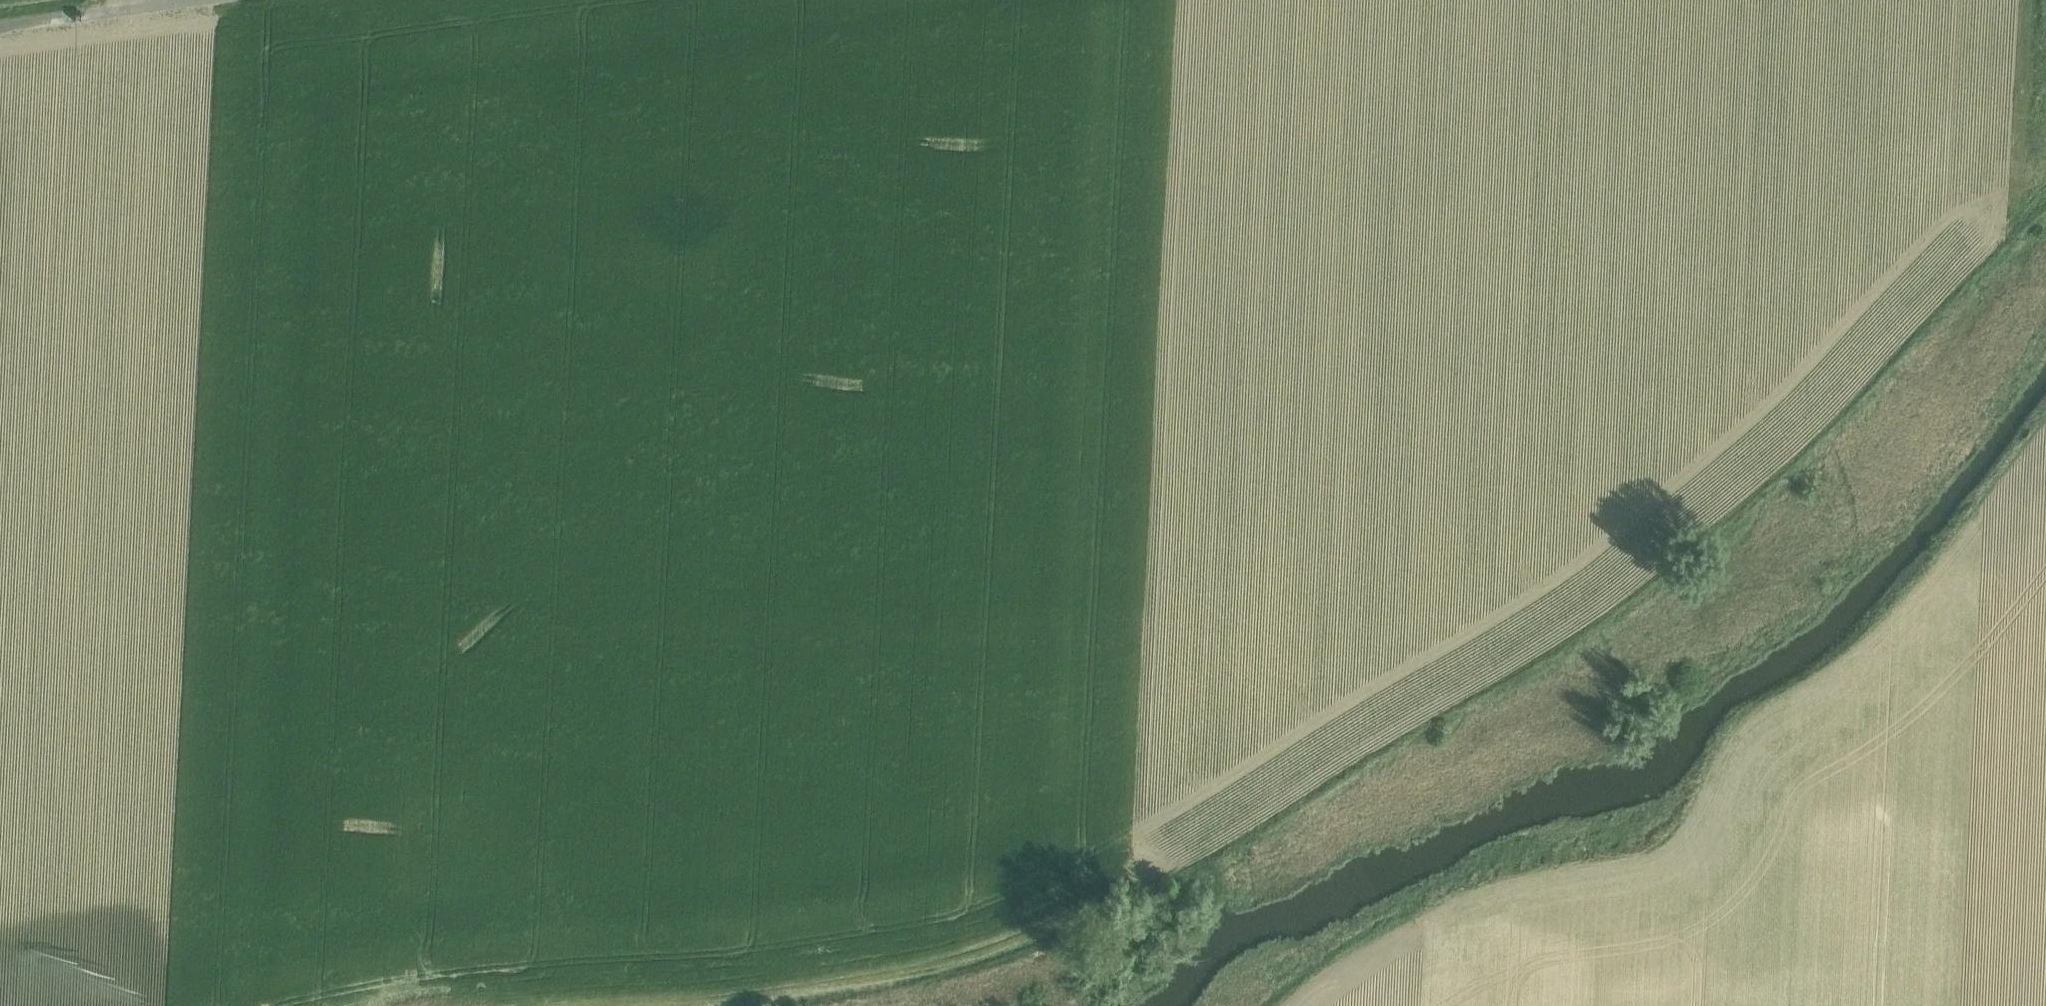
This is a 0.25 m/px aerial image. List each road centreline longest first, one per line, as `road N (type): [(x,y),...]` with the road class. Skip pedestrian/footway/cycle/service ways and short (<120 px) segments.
road 1 (track): [(0,27),(202,0)]

